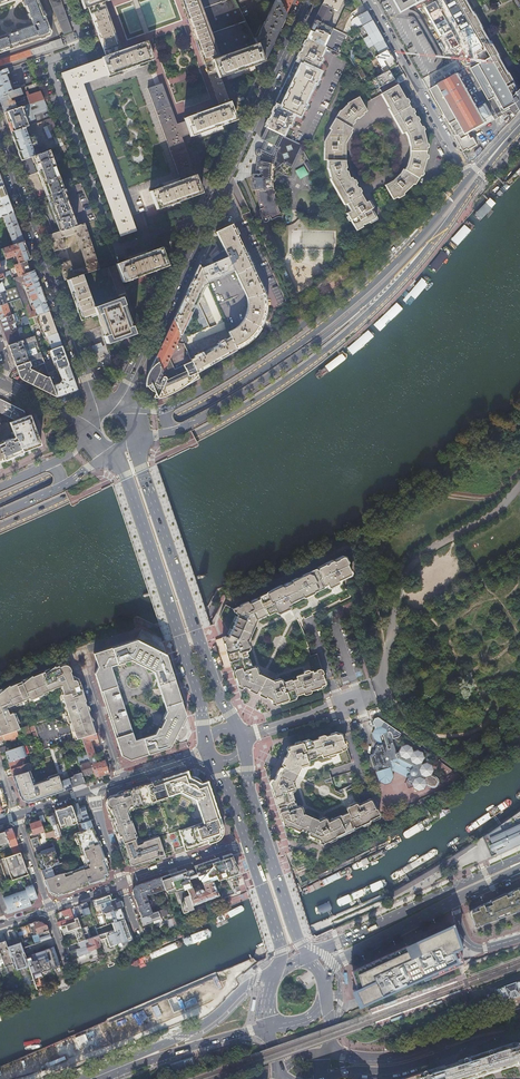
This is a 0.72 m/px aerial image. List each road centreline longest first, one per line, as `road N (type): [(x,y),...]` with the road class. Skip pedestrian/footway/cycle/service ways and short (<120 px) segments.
road 1 (primary): [(443,208),(370,285),(257,372),(0,500)]
road 2 (primary): [(0,527),(270,391),(355,325),(436,238)]
road 3 (secondary): [(120,403),(309,0)]
road 4 (primary): [(443,208),(304,324),(167,408)]
road 5 (primary): [(177,430),(320,340),(436,238)]
road 6 (primary): [(236,732),(213,689),(132,443)]
road 7 (primary): [(117,452),(199,692),(208,740)]
road 8 (tertiary): [(97,408),(0,138)]
road 9 (primary): [(519,860),(309,956)]
road 10 (primary): [(309,956),(251,800),(242,750)]
road 11 (residential): [(469,177),(371,0)]
road 12 (primary): [(325,1078),(435,1061),(519,1035)]
road 13 (primary): [(276,970),(248,983),(205,1024),(126,1065)]
road 14 (track): [(519,488),(423,553),(402,585)]
road 15 (primary): [(324,977),(454,900)]
road 16 (primary): [(126,1065),(269,1027)]
road 17 (track): [(396,628),(519,553)]
road 18 (residential): [(121,779),(77,650)]
road 19 (track): [(499,715),(470,733),(433,734),(414,725),(388,691)]
road 20 (primary): [(247,842),(281,950),(276,970)]
road 21 (residential): [(120,882),(247,842)]
road 22 (tertiary): [(519,1005),(401,1055)]
road 23 (primary): [(436,238),(507,137)]
road 24 (primary): [(519,1025),(401,1055)]

